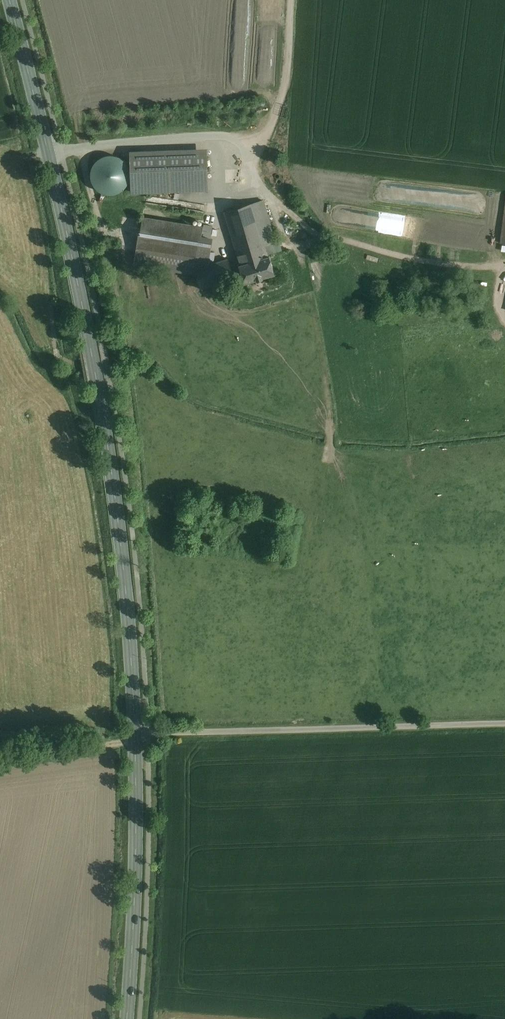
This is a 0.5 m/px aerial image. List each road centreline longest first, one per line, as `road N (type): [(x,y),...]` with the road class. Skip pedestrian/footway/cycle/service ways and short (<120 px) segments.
road 1 (secondary): [(127,1018),(136,760),(115,499),(78,283),(10,0)]
road 2 (track): [(0,759),(135,743)]

